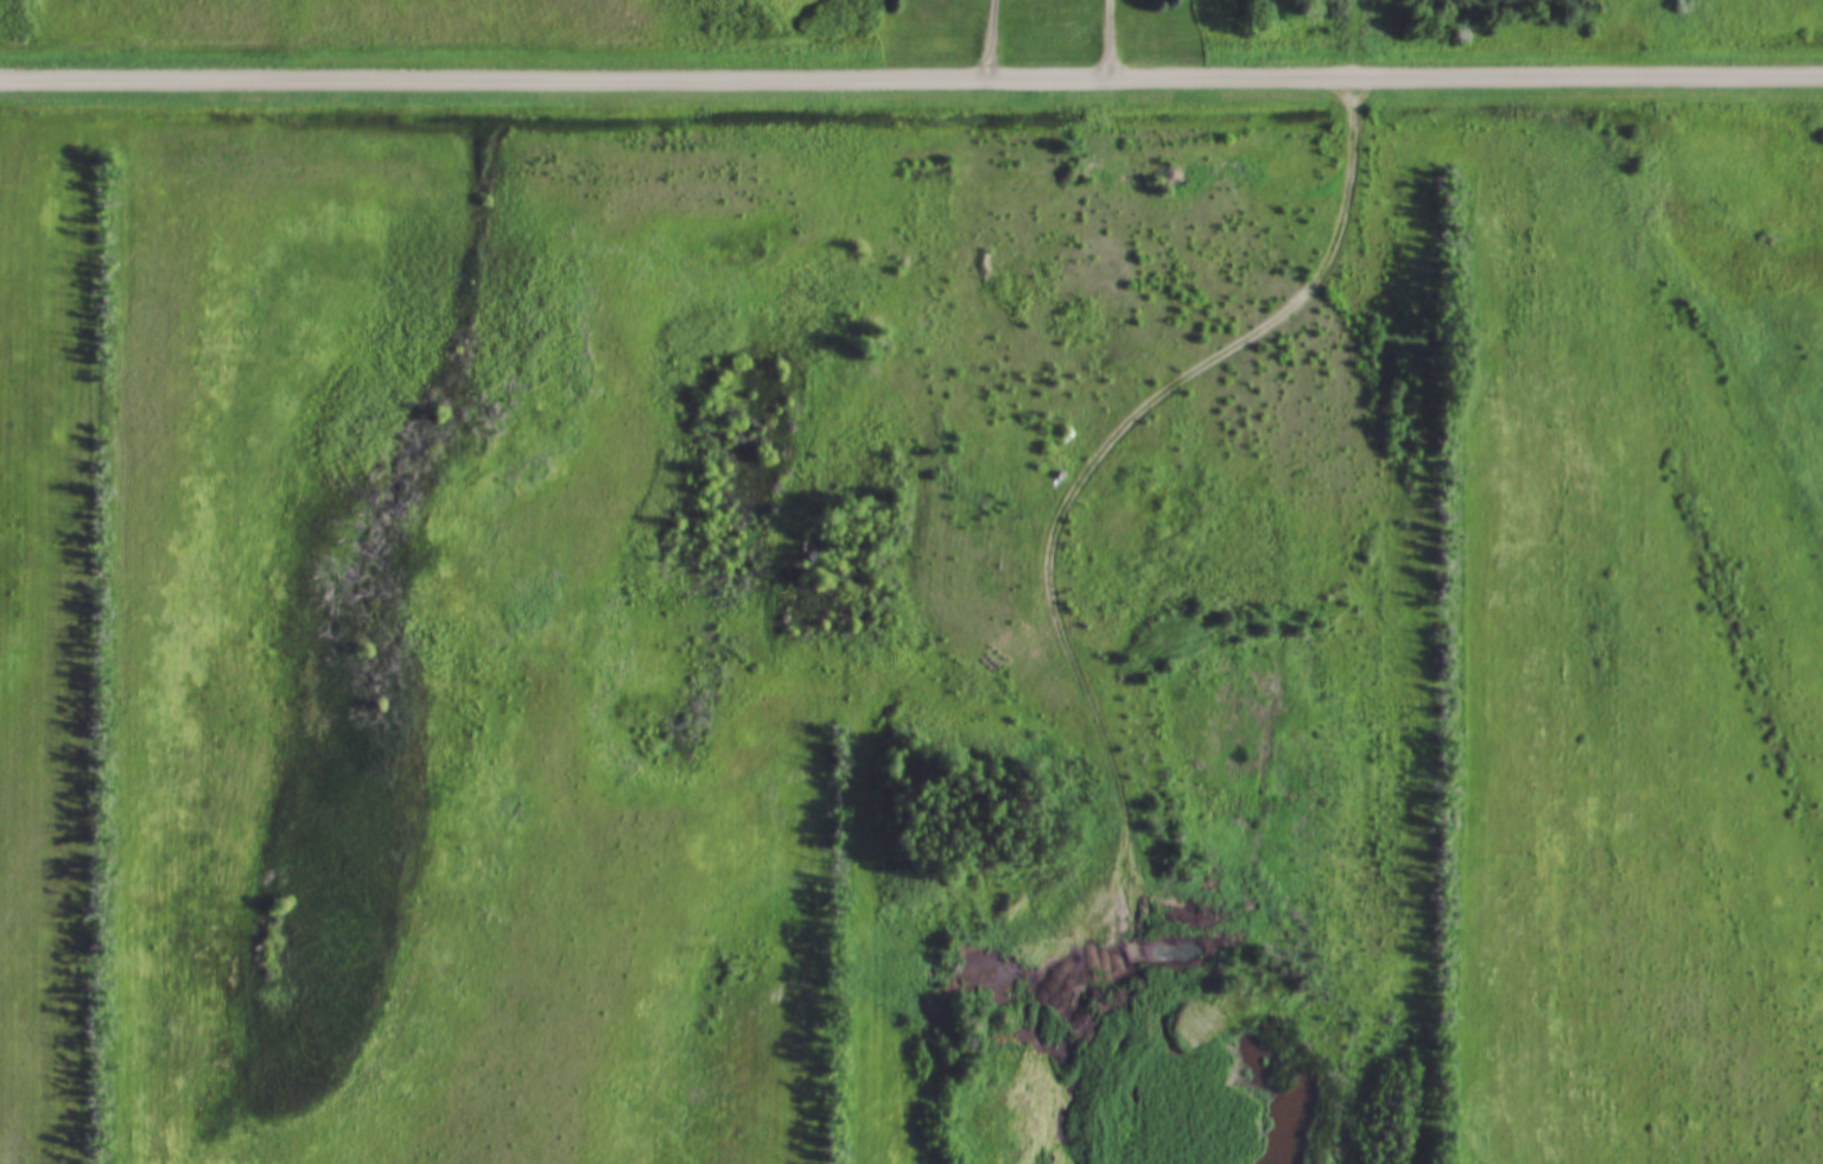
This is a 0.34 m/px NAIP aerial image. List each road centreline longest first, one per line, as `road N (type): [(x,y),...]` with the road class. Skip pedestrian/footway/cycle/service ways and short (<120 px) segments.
road 1 (residential): [(0,78),(1822,78)]

